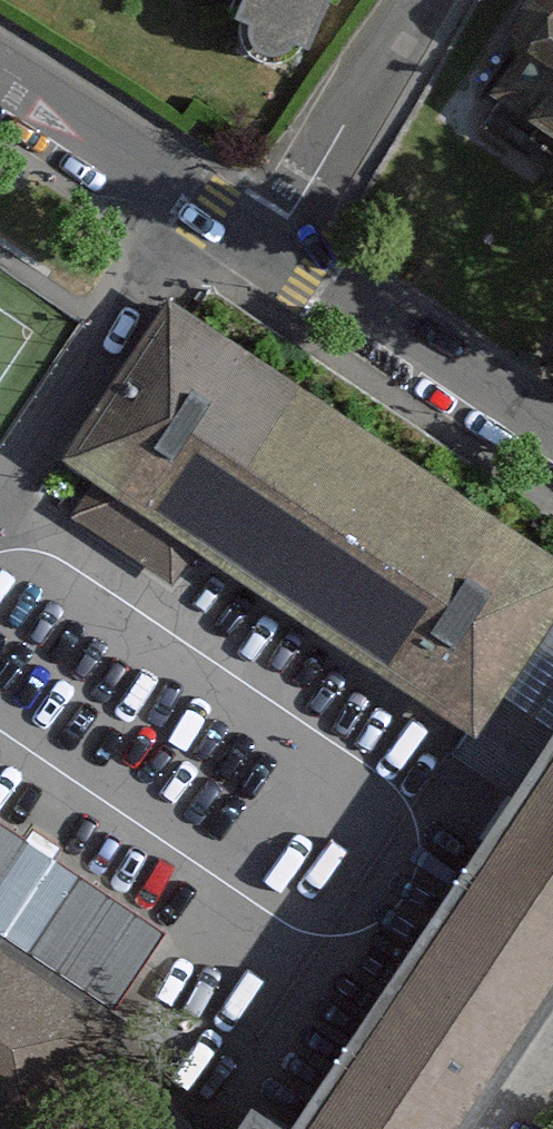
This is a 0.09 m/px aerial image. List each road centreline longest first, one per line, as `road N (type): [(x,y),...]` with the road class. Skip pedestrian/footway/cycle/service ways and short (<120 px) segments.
road 1 (residential): [(270,244),(552,437)]
road 2 (residential): [(0,71),(270,244)]
road 3 (residential): [(270,244),(437,0)]

